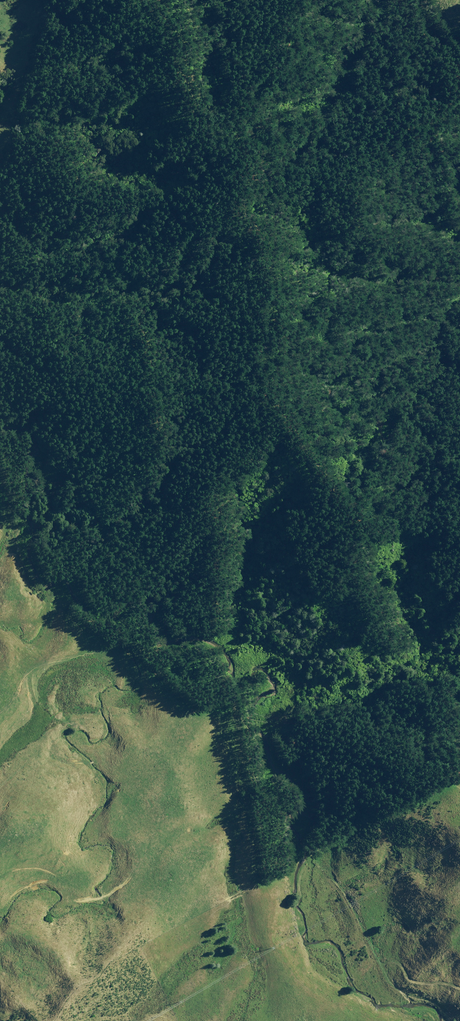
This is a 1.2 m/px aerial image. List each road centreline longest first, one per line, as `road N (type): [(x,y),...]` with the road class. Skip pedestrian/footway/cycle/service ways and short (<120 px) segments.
road 1 (track): [(459,97),(359,174),(268,181),(257,218),(268,284),(259,366)]
road 2 (track): [(259,366),(365,509),(398,507),(422,461),(459,454)]
road 3 (track): [(259,366),(218,392),(121,385),(63,355),(35,360),(0,324)]
road 4 (track): [(317,864),(356,908),(403,990),(453,1020)]
road 5 (track): [(0,472),(23,575),(67,601),(77,646)]

